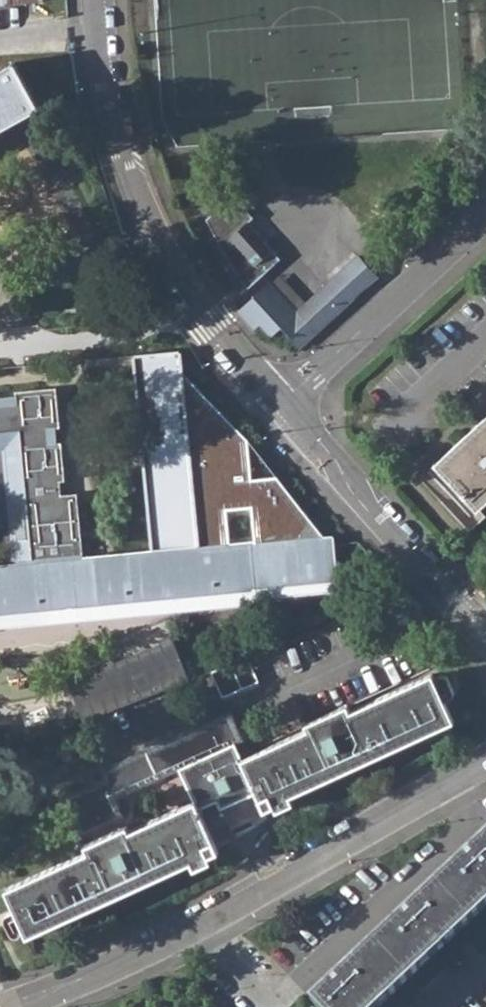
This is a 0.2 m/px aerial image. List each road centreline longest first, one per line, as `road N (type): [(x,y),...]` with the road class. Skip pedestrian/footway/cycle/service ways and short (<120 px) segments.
road 1 (residential): [(10,1006),(170,941),(485,762)]
road 2 (residential): [(94,0),(104,90),(140,203),(220,341),(280,402)]
road 3 (residential): [(280,402),(485,635)]
road 4 (residential): [(485,216),(280,402)]

